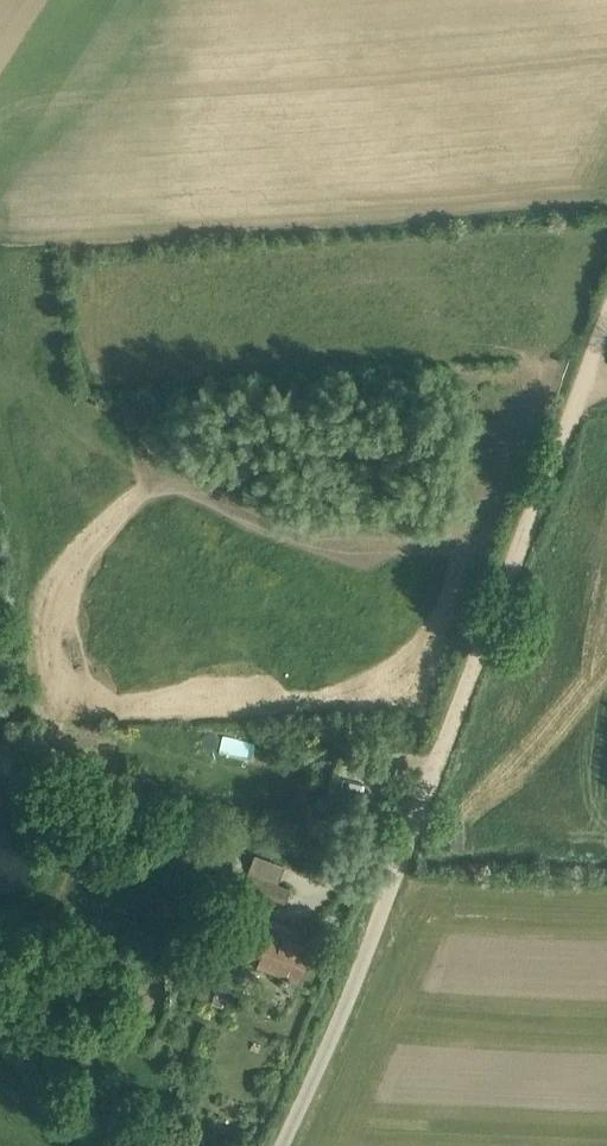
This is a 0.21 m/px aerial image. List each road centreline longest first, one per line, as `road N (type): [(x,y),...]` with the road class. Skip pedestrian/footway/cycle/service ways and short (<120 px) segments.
road 1 (track): [(584,383),(550,380),(492,504),(439,539),(400,548),(314,541),(250,522),(115,453),(62,404),(0,369)]
road 2 (track): [(395,878),(606,323)]
road 3 (unclassified): [(282,1145),(395,878)]

